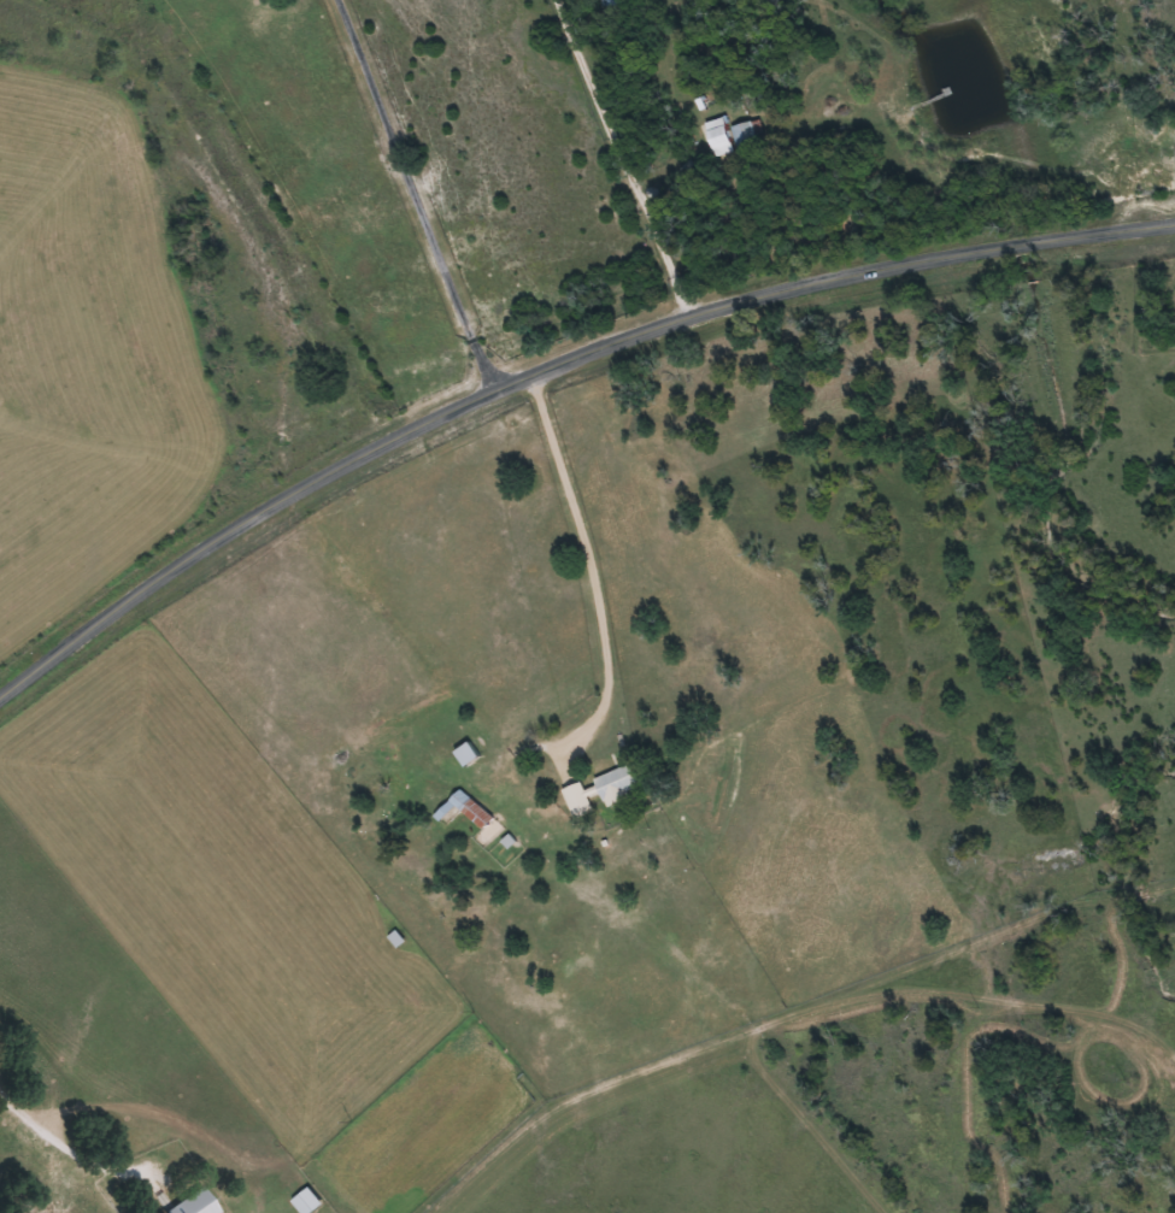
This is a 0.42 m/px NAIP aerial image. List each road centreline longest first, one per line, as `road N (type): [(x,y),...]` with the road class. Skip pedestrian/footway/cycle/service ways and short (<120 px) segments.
road 1 (tertiary): [(1174,225),(889,267),(705,312),(546,370),(276,505),(0,698)]

